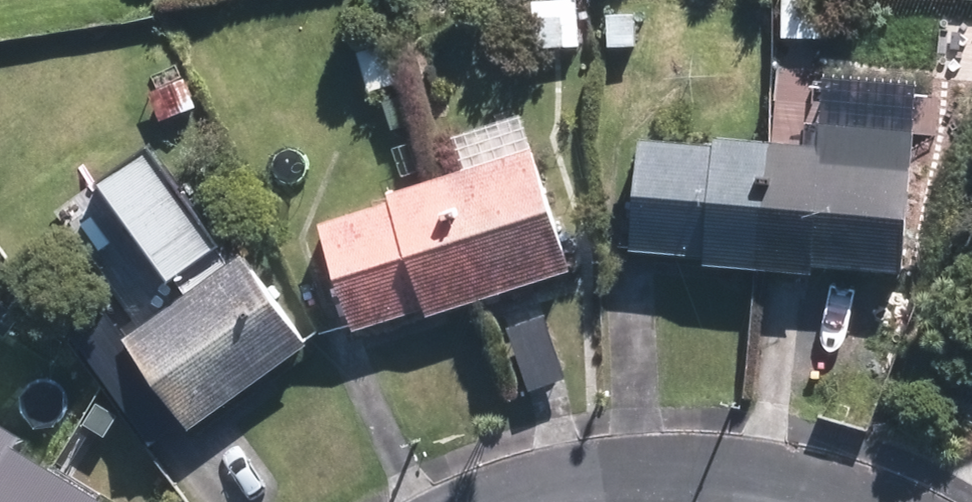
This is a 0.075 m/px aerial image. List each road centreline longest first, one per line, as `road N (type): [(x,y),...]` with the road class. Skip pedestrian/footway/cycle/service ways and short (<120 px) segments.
road 1 (residential): [(522,501),(594,482),(689,475),(857,501)]

